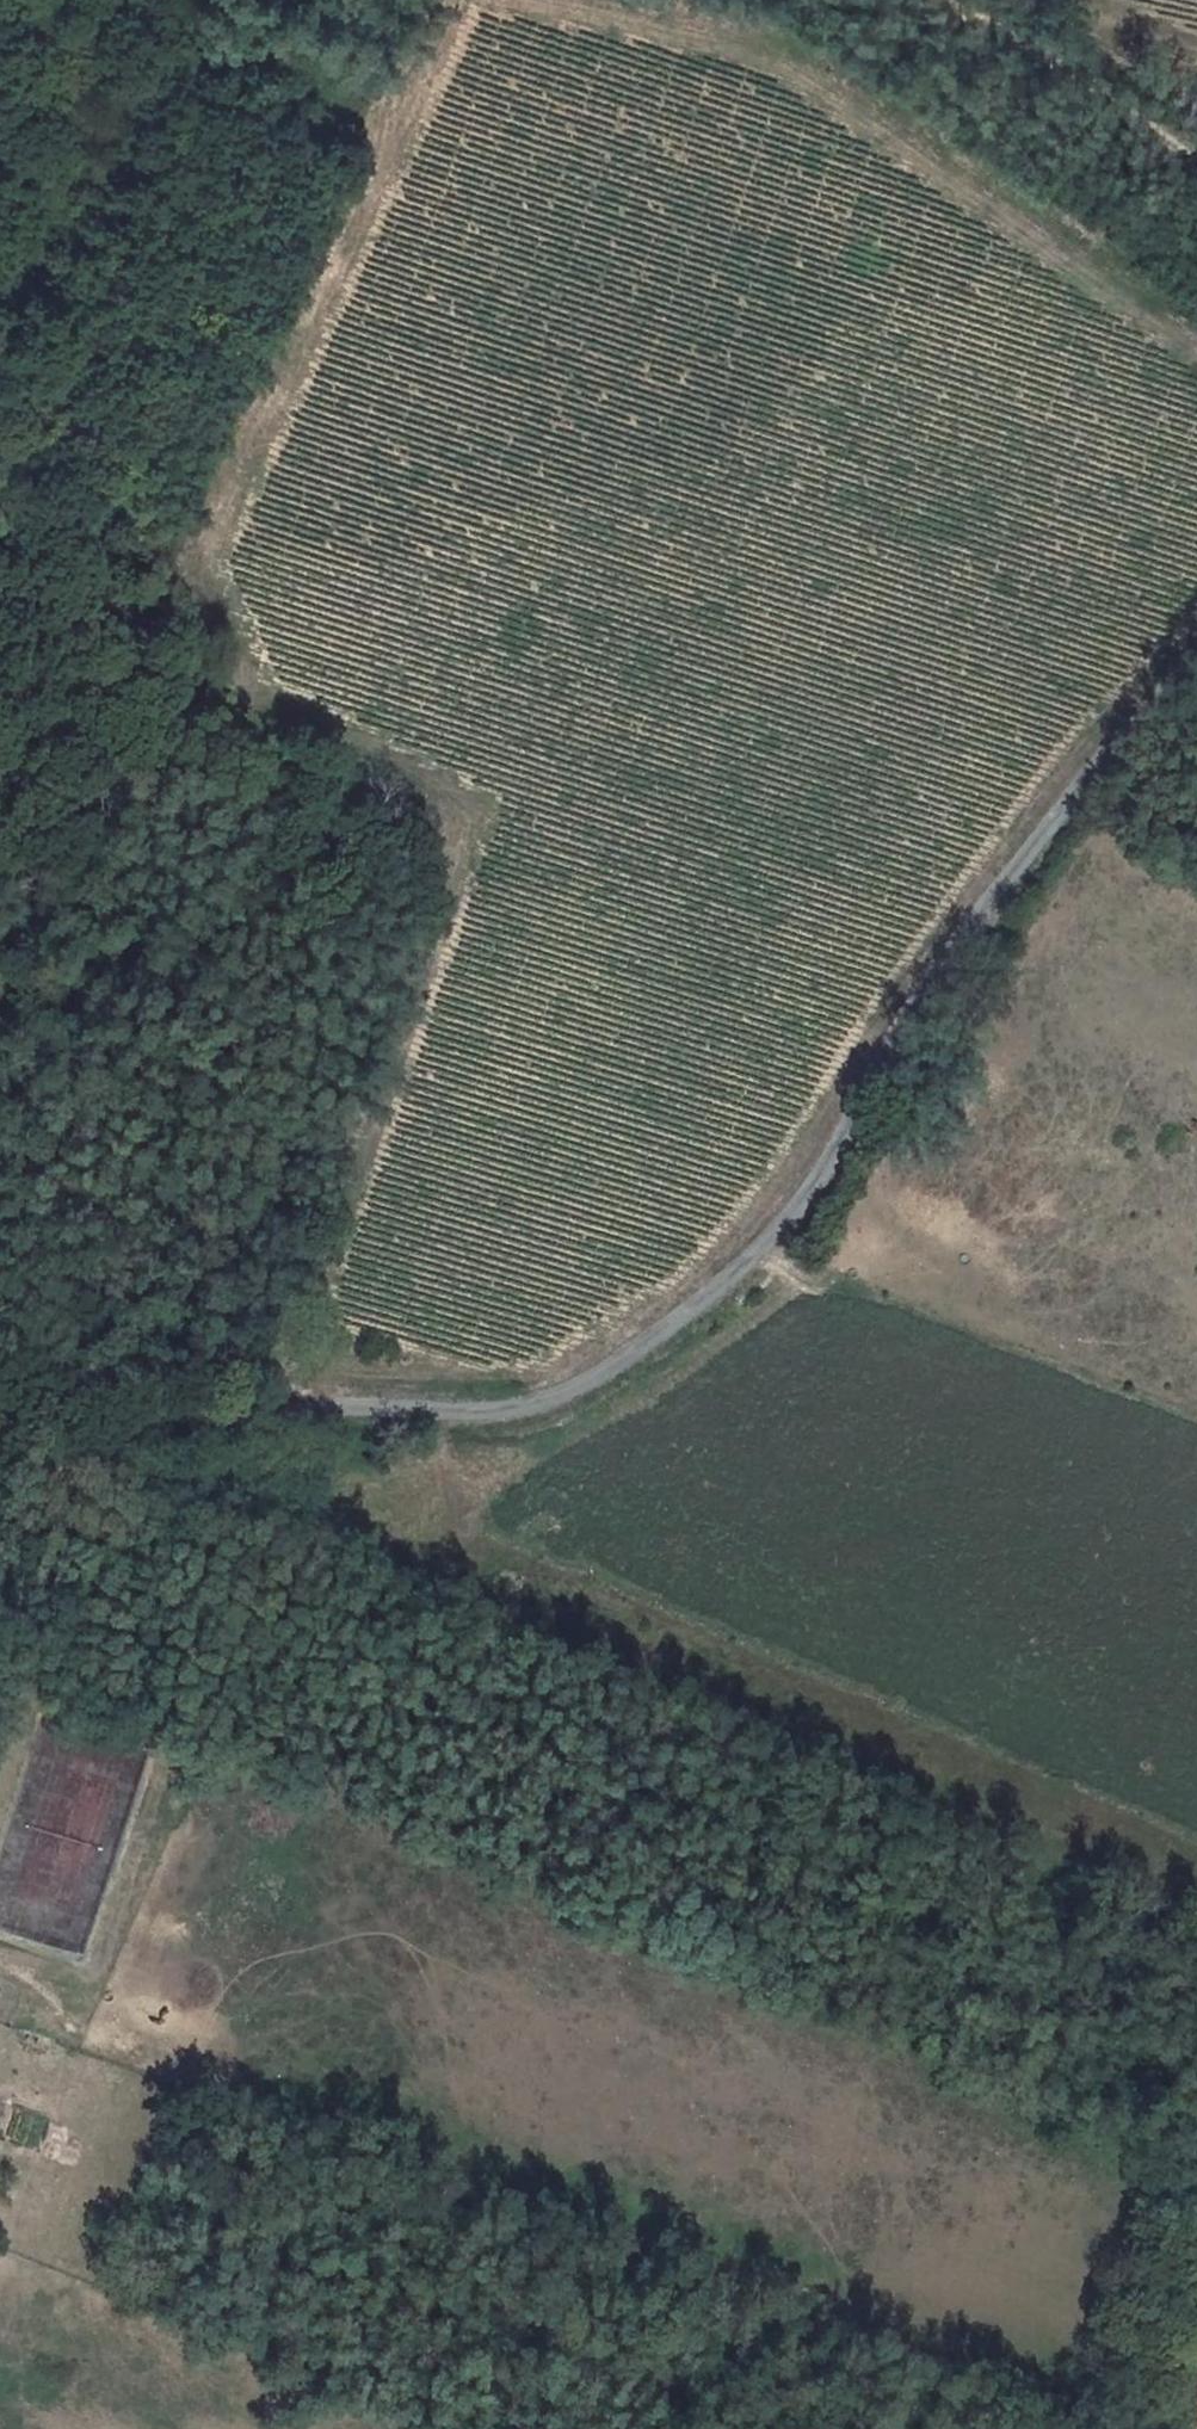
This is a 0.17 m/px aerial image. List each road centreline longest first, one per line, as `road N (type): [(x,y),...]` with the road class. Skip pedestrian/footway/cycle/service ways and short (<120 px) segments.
road 1 (unclassified): [(1196,653),(1101,734),(756,1246),(564,1403),(224,1415),(0,1457)]
road 2 (track): [(1196,145),(952,0)]
road 3 (track): [(1127,2428),(1179,2213),(1196,2190)]

